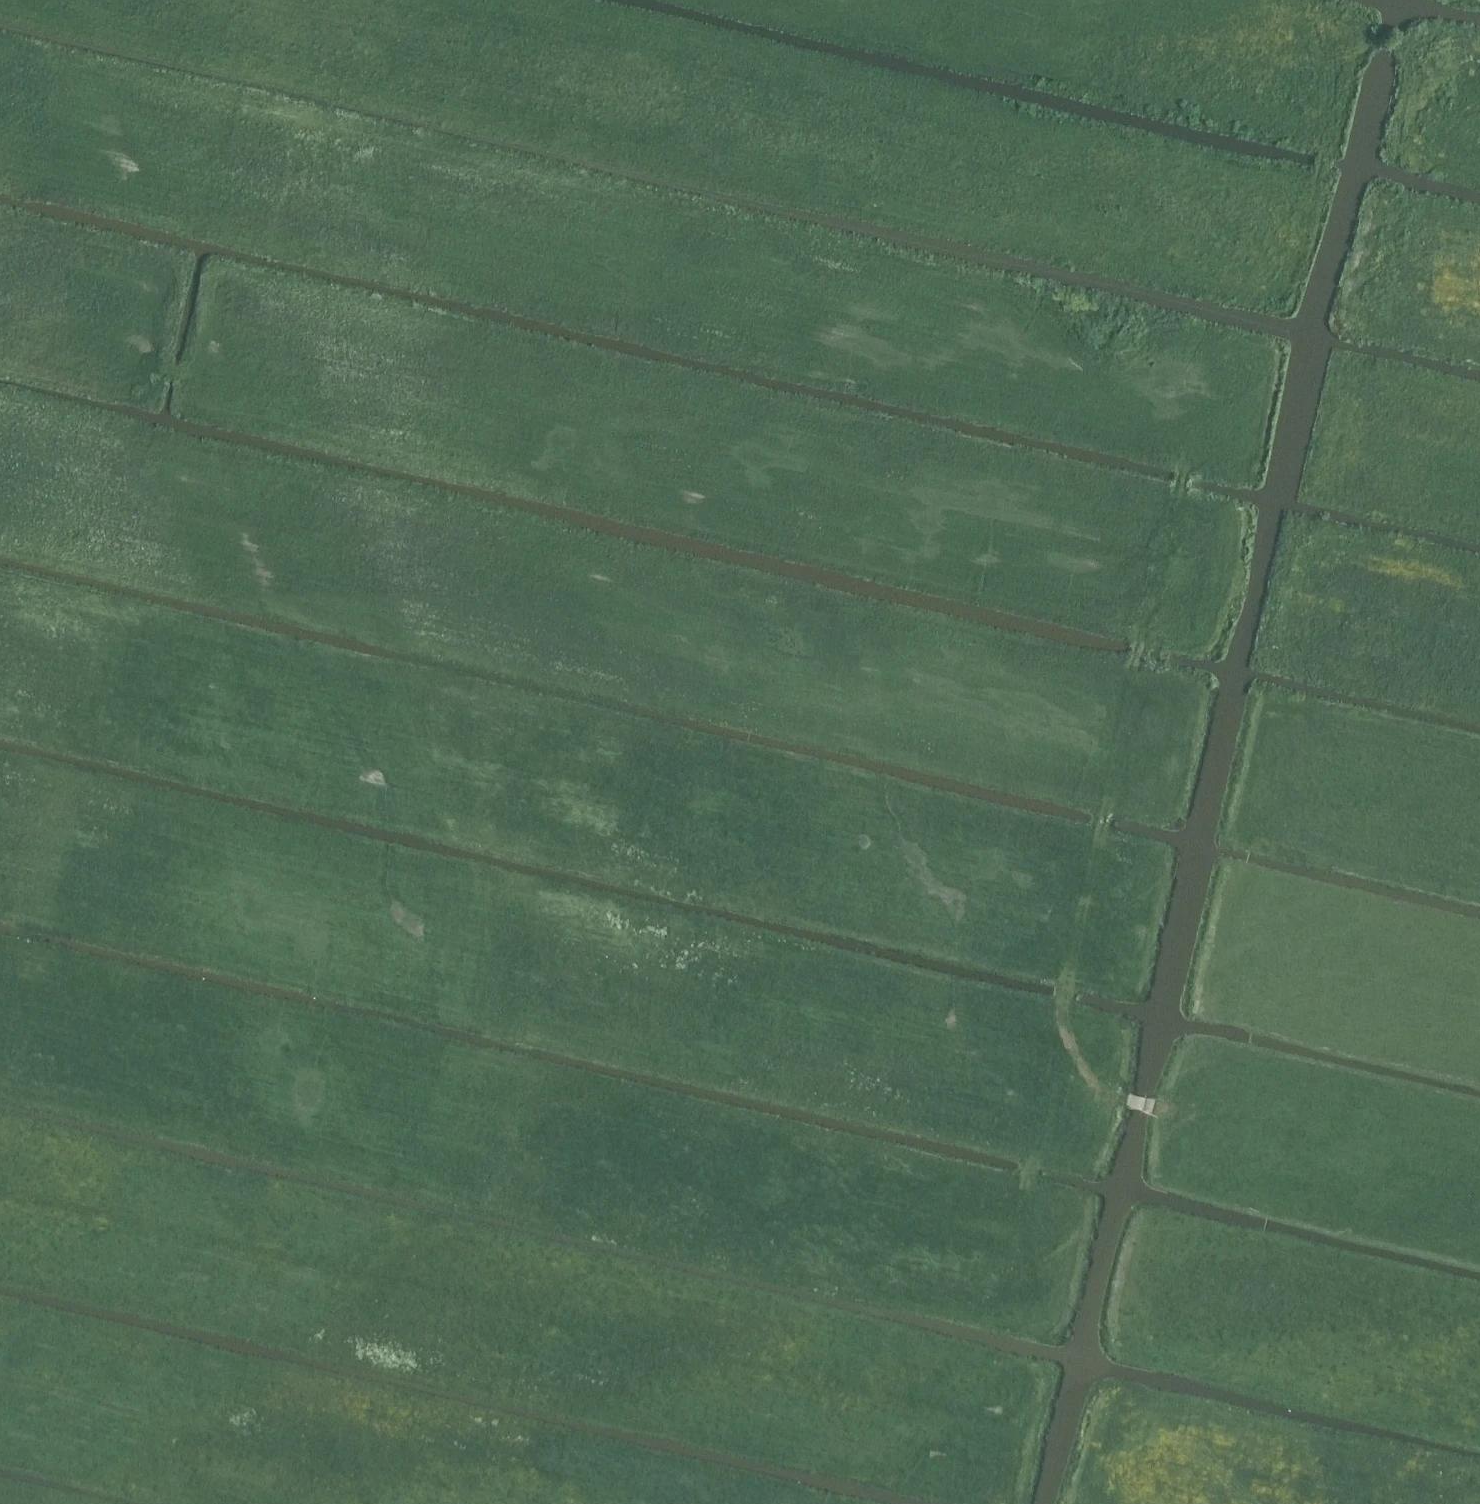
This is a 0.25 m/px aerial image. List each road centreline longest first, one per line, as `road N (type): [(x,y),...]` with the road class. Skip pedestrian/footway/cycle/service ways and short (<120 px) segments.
road 1 (track): [(444,1503),(0,1379)]
road 2 (track): [(1479,65),(1192,0)]

